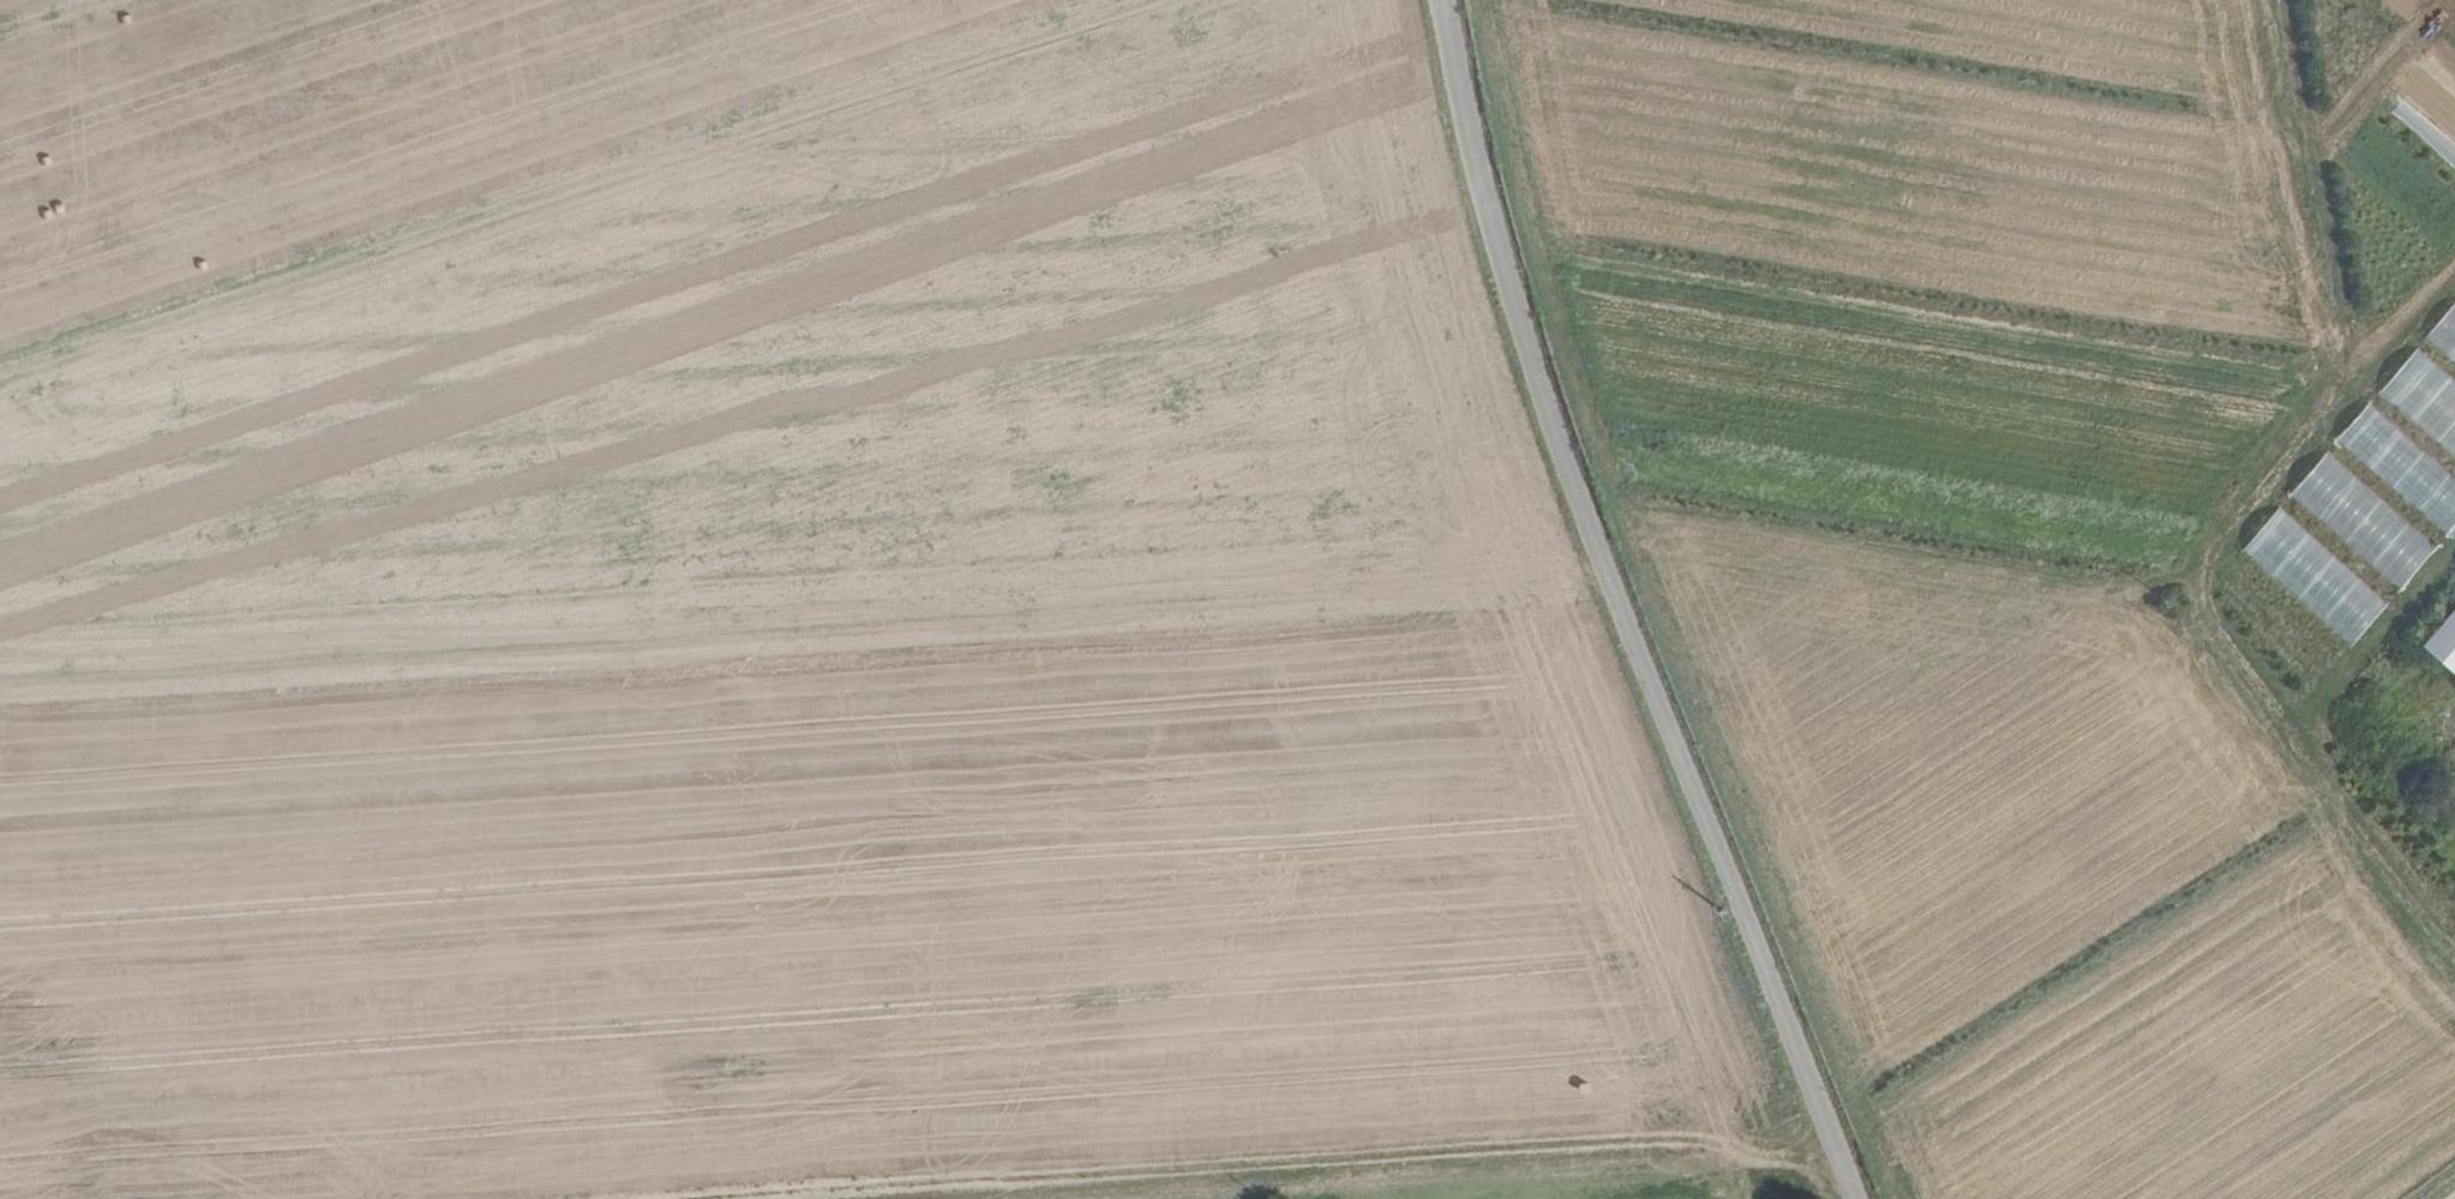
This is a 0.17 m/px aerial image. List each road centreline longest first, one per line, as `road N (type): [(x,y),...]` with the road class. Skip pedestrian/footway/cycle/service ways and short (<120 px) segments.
road 1 (unclassified): [(1861,1198),(1668,758),(1533,368),(1444,0)]

